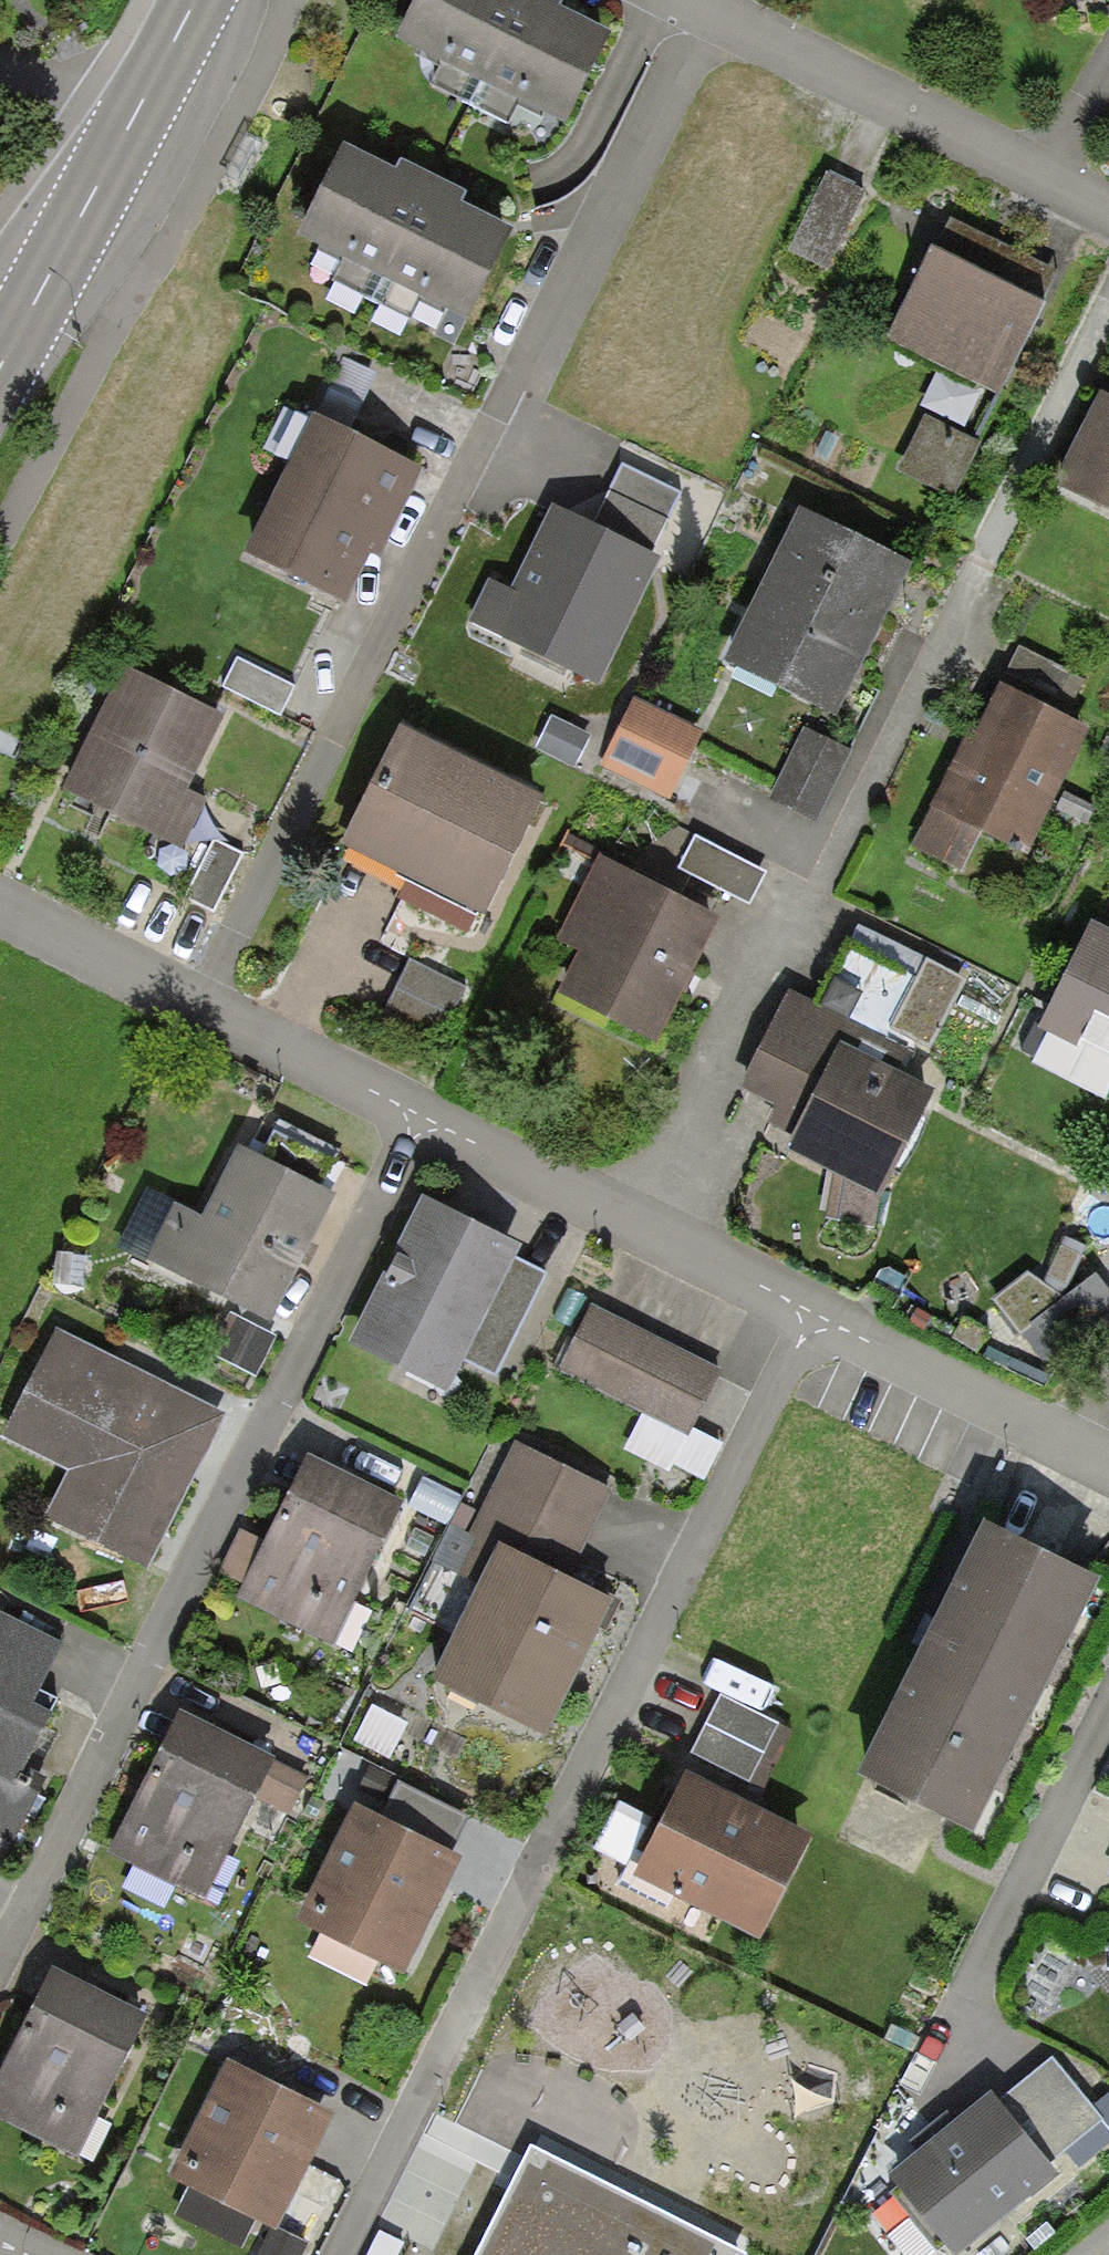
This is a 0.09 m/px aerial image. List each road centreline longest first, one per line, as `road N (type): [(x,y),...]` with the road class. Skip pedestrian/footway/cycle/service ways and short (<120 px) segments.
road 1 (residential): [(819,1311),(342,2254)]
road 2 (residential): [(636,1218),(801,884),(901,724),(1108,289)]
road 3 (residential): [(419,1115),(0,1963)]
road 4 (residential): [(0,902),(419,1115)]
road 5 (residential): [(694,0),(1108,204)]
road 6 (residential): [(819,1311),(1108,1458)]
road 7 (secondary): [(138,111),(0,364)]
road 8 (residential): [(419,1115),(636,1218)]
road 9 (residential): [(636,1218),(819,1311)]
road 10 (residential): [(138,111),(0,66)]
road 11 (secondary): [(194,0),(138,111)]

